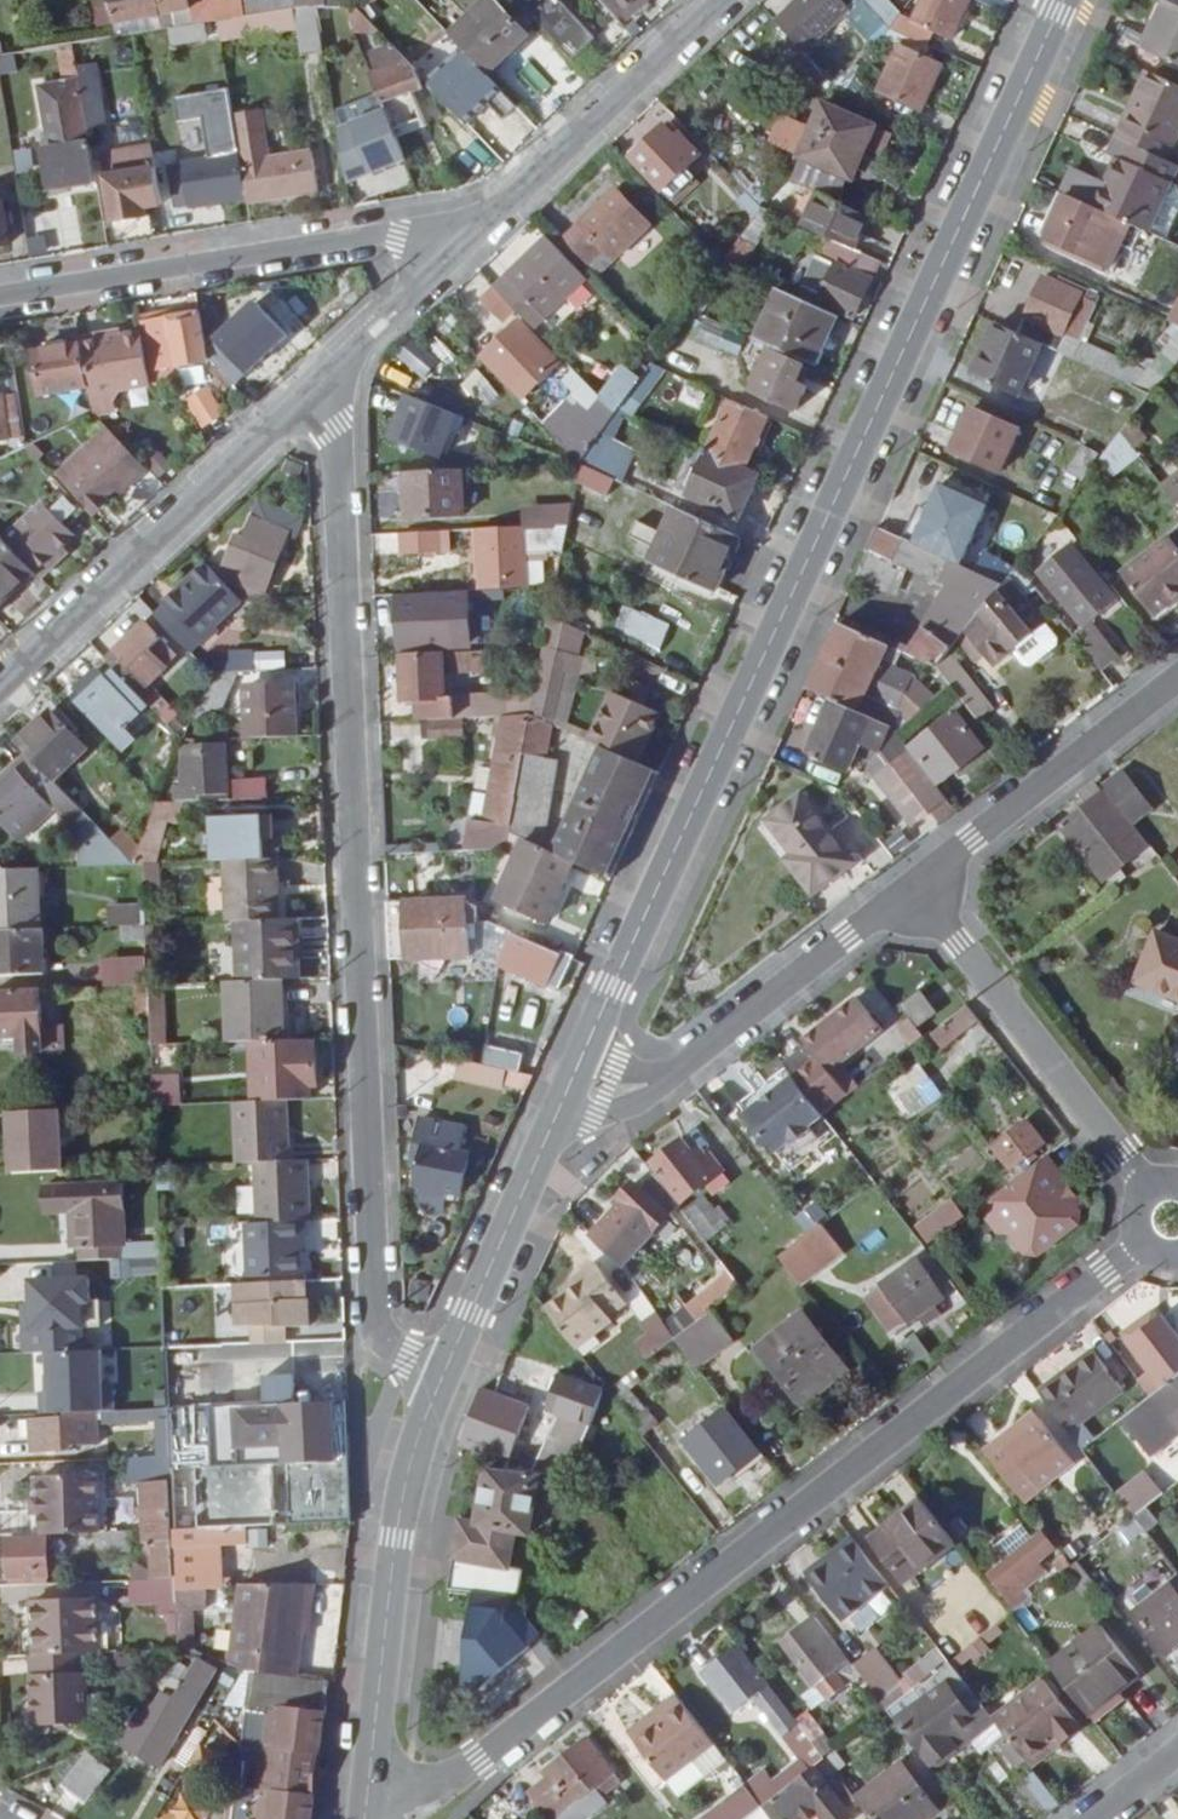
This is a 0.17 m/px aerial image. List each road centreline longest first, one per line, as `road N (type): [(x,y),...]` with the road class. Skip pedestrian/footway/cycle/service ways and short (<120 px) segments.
road 1 (tertiary): [(571,1084),(1063,0)]
road 2 (residential): [(333,371),(372,1312),(376,1330),(444,1376)]
road 3 (residential): [(366,1811),(444,1787),(479,1764),(1172,1220)]
road 4 (residential): [(470,244),(397,235),(0,299)]
road 5 (residential): [(333,371),(0,690)]
road 6 (tertiary): [(366,1811),(402,1503),(444,1376)]
road 7 (residential): [(912,887),(1172,1220)]
road 8 (residential): [(571,1084),(606,1094),(661,1084),(912,887)]
road 9 (residential): [(724,0),(470,244)]
road 10 (residential): [(912,887),(1177,681)]
road 11 (tertiary): [(444,1376),(571,1084)]
road 12 (residential): [(470,244),(333,371)]

